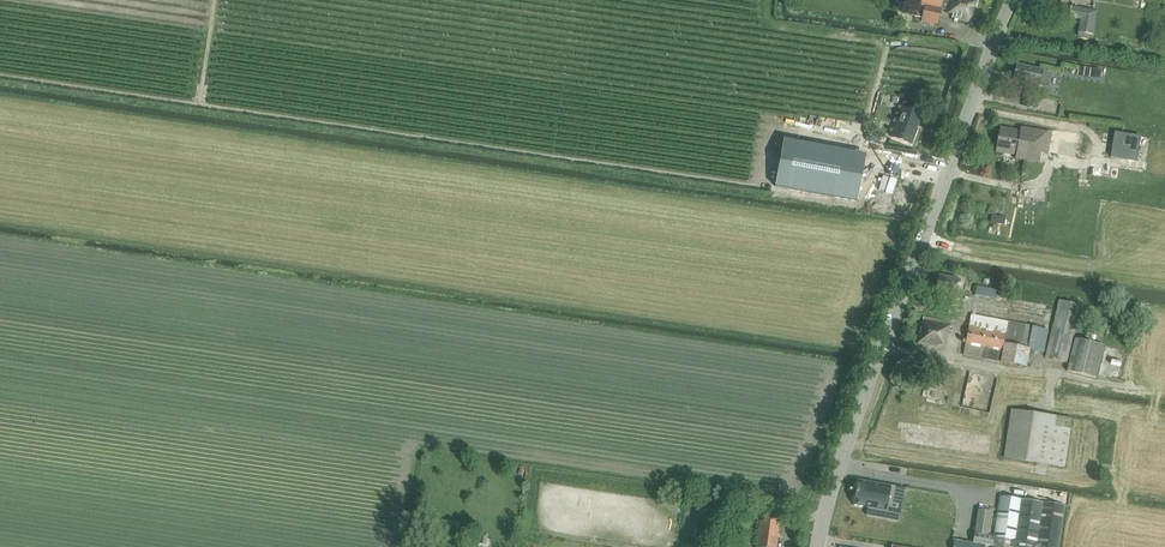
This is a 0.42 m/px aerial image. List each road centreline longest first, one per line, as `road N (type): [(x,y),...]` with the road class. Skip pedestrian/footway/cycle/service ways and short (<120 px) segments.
road 1 (tertiary): [(820,546),(839,466),(1013,0)]

